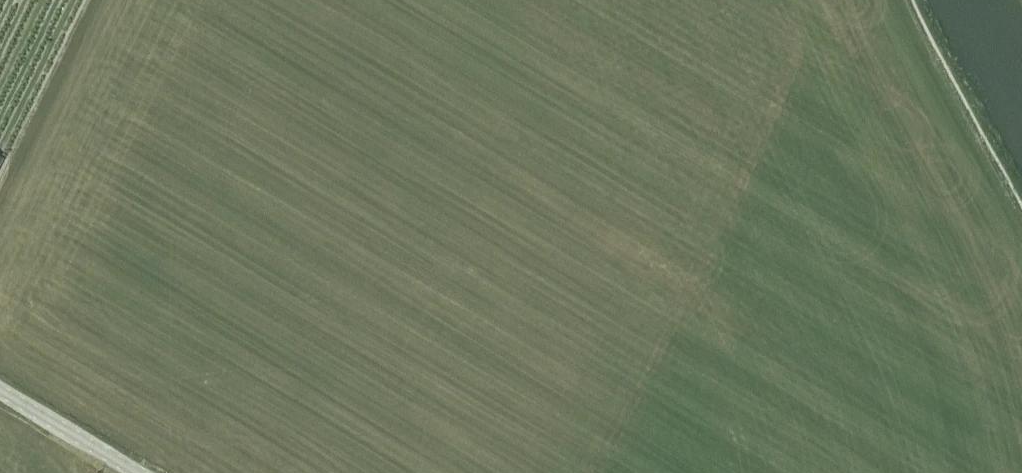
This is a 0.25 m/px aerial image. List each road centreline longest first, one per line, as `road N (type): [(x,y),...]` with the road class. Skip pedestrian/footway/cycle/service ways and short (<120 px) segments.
road 1 (unclassified): [(132,472),(0,393)]

